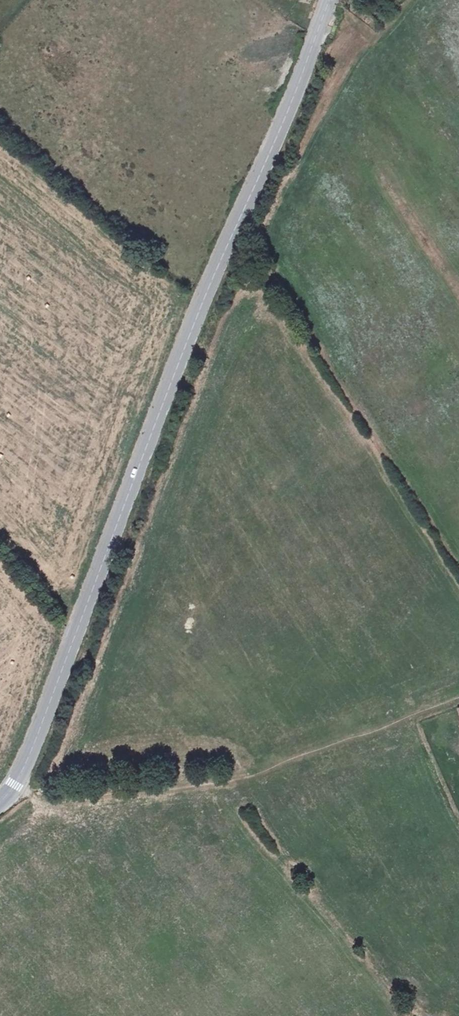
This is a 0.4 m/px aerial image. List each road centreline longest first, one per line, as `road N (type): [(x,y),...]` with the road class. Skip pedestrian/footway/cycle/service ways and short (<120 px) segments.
road 1 (tertiary): [(329,0),(169,385),(29,757),(0,801)]

